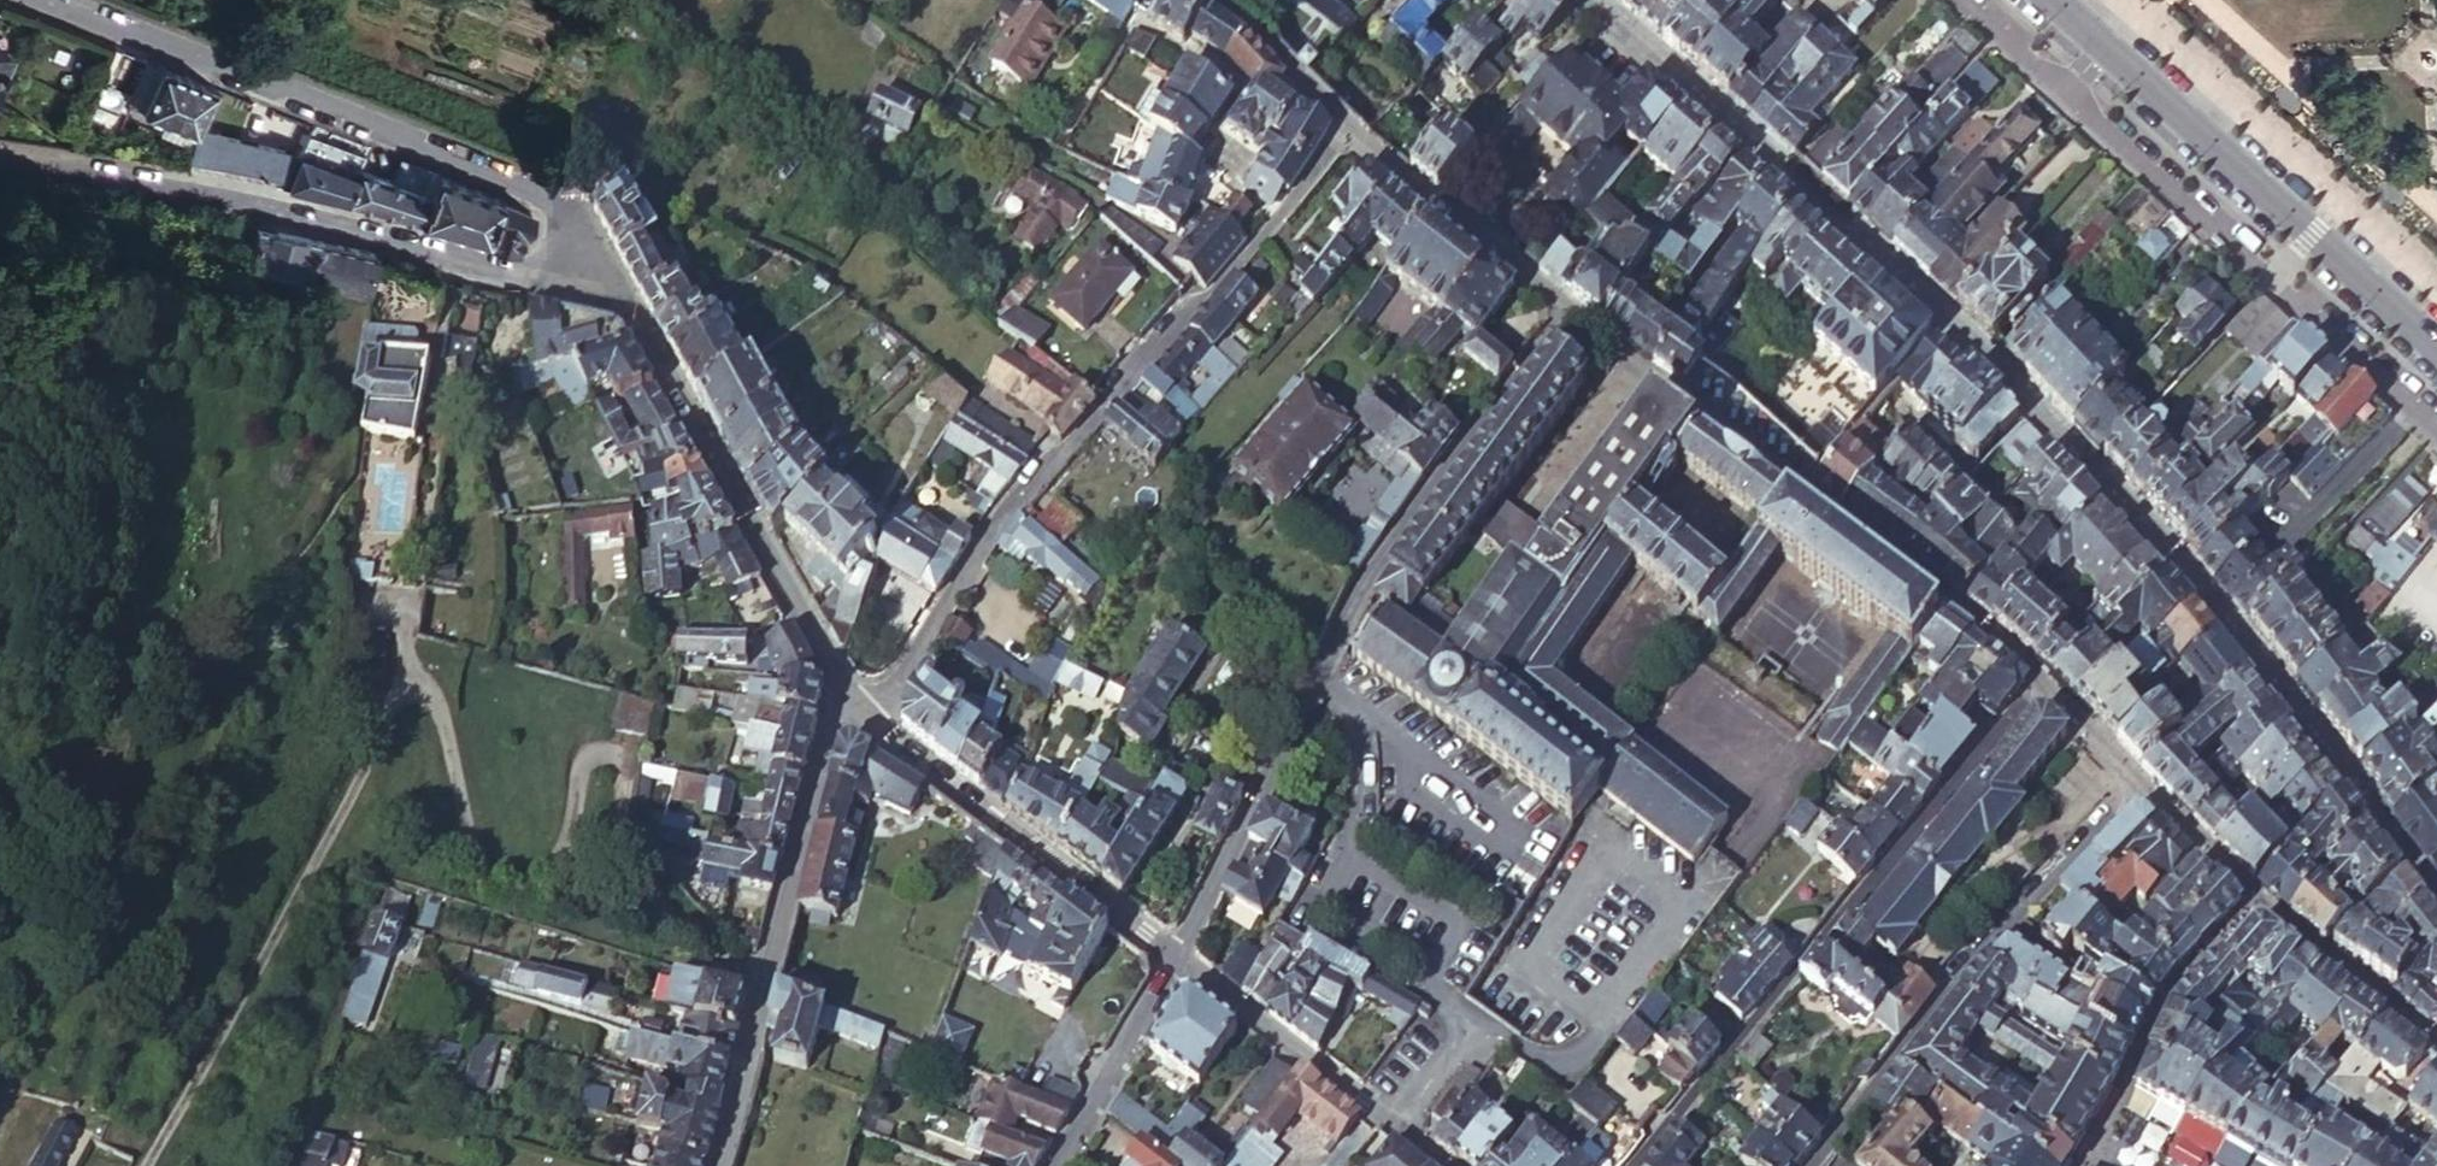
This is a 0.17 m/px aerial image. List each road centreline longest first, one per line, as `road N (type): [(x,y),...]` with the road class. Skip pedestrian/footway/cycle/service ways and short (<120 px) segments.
road 1 (residential): [(2436,892),(2190,570),(1948,321),(1601,0)]
road 2 (residential): [(1349,131),(1053,461),(856,715)]
road 3 (residential): [(1572,314),(1364,588),(1177,958)]
road 4 (tertiary): [(53,0),(554,195),(623,301)]
road 5 (residential): [(623,301),(378,235),(0,166)]
road 6 (residential): [(1634,1165),(2046,683)]
road 7 (residential): [(2046,683),(1572,314)]
road 8 (secondary): [(2436,356),(2049,0)]
road 9 (residential): [(2137,778),(1895,1059),(1822,1165)]
road 10 (tertiary): [(623,301),(856,715)]
road 11 (tertiary): [(856,715),(829,742),(720,1165)]
road 12 (tertiary): [(1177,958),(856,715)]
road 13 (tertiary): [(1440,1165),(1177,958)]
road 14 (residential): [(2081,1165),(2172,992),(2261,902)]
road 15 (residential): [(1572,314),(1349,131)]
road 16 (tertiary): [(1059,1165),(1177,958)]
road 17 (residential): [(2436,1043),(2261,902)]
road 18 (residential): [(1349,131),(1213,0)]
road 19 (residential): [(2261,902),(2137,778)]
road 20 (residential): [(2137,778),(2046,683)]

